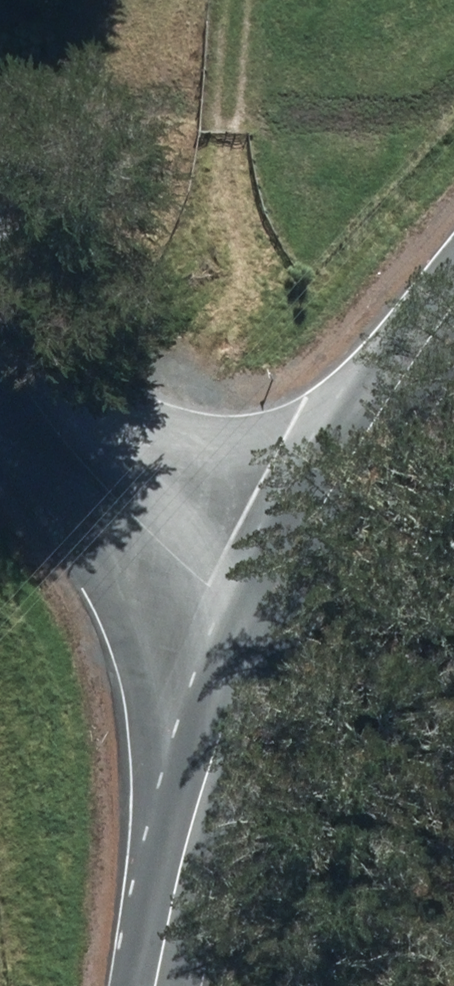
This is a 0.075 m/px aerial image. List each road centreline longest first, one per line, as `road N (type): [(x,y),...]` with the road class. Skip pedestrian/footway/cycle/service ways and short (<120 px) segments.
road 1 (secondary): [(158,985),(211,735),(251,601)]
road 2 (unclassified): [(251,601),(198,583),(109,507),(53,438),(0,349)]
road 3 (secondary): [(251,601),(331,456),(453,307)]

